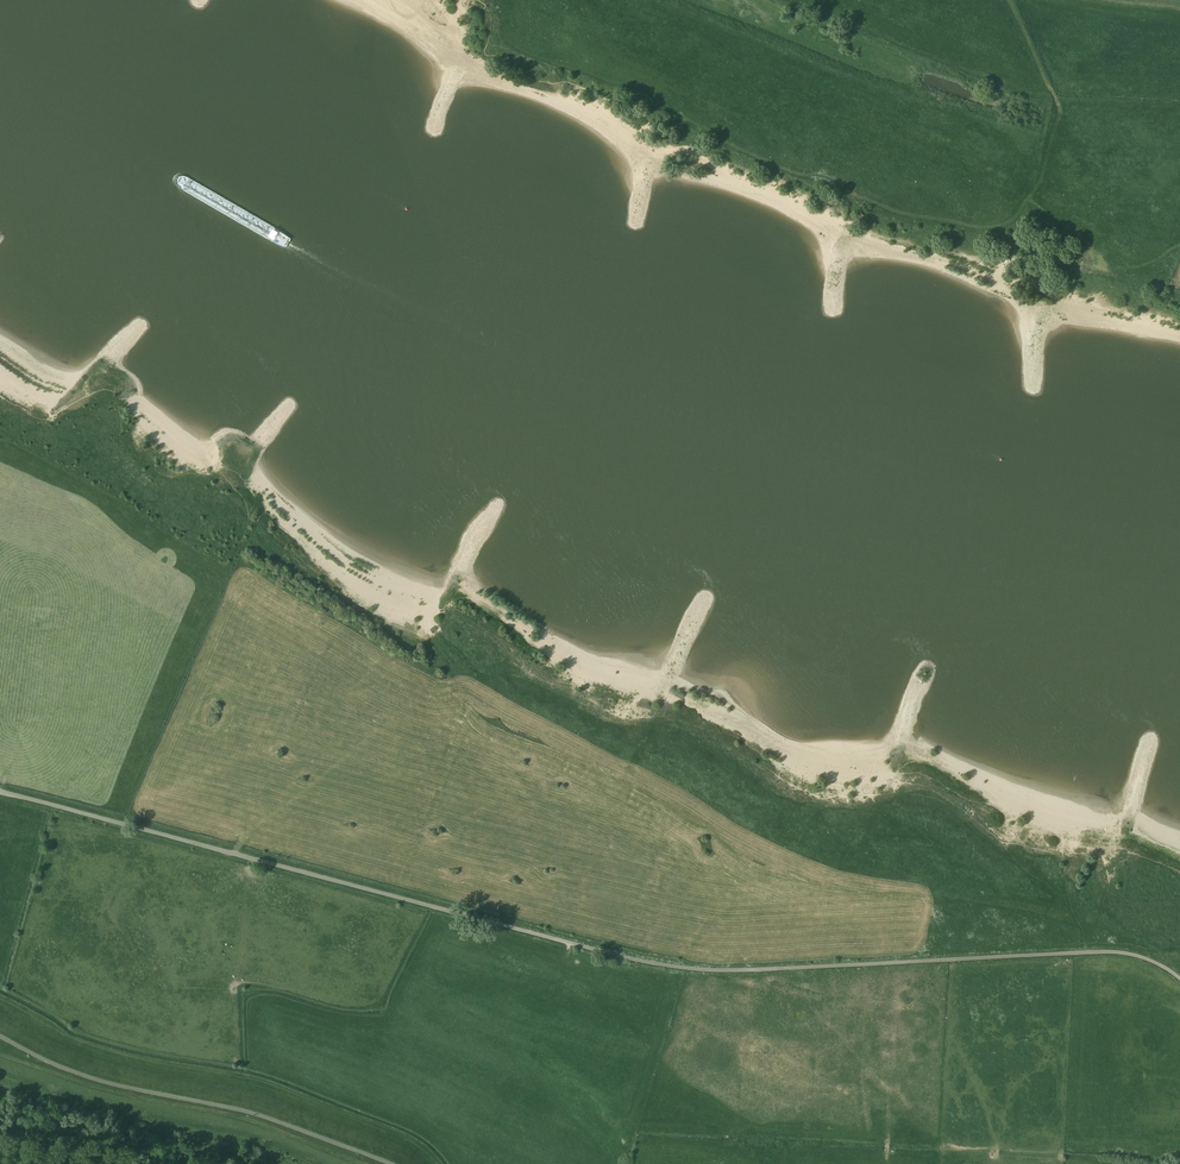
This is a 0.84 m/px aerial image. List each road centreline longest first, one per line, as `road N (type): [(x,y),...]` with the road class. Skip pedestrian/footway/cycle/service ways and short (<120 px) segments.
road 1 (unclassified): [(1179,979),(1154,961),(1103,952),(672,967),(0,791)]
road 2 (unclassified): [(390,1163),(235,1107),(73,1074),(0,1039)]

